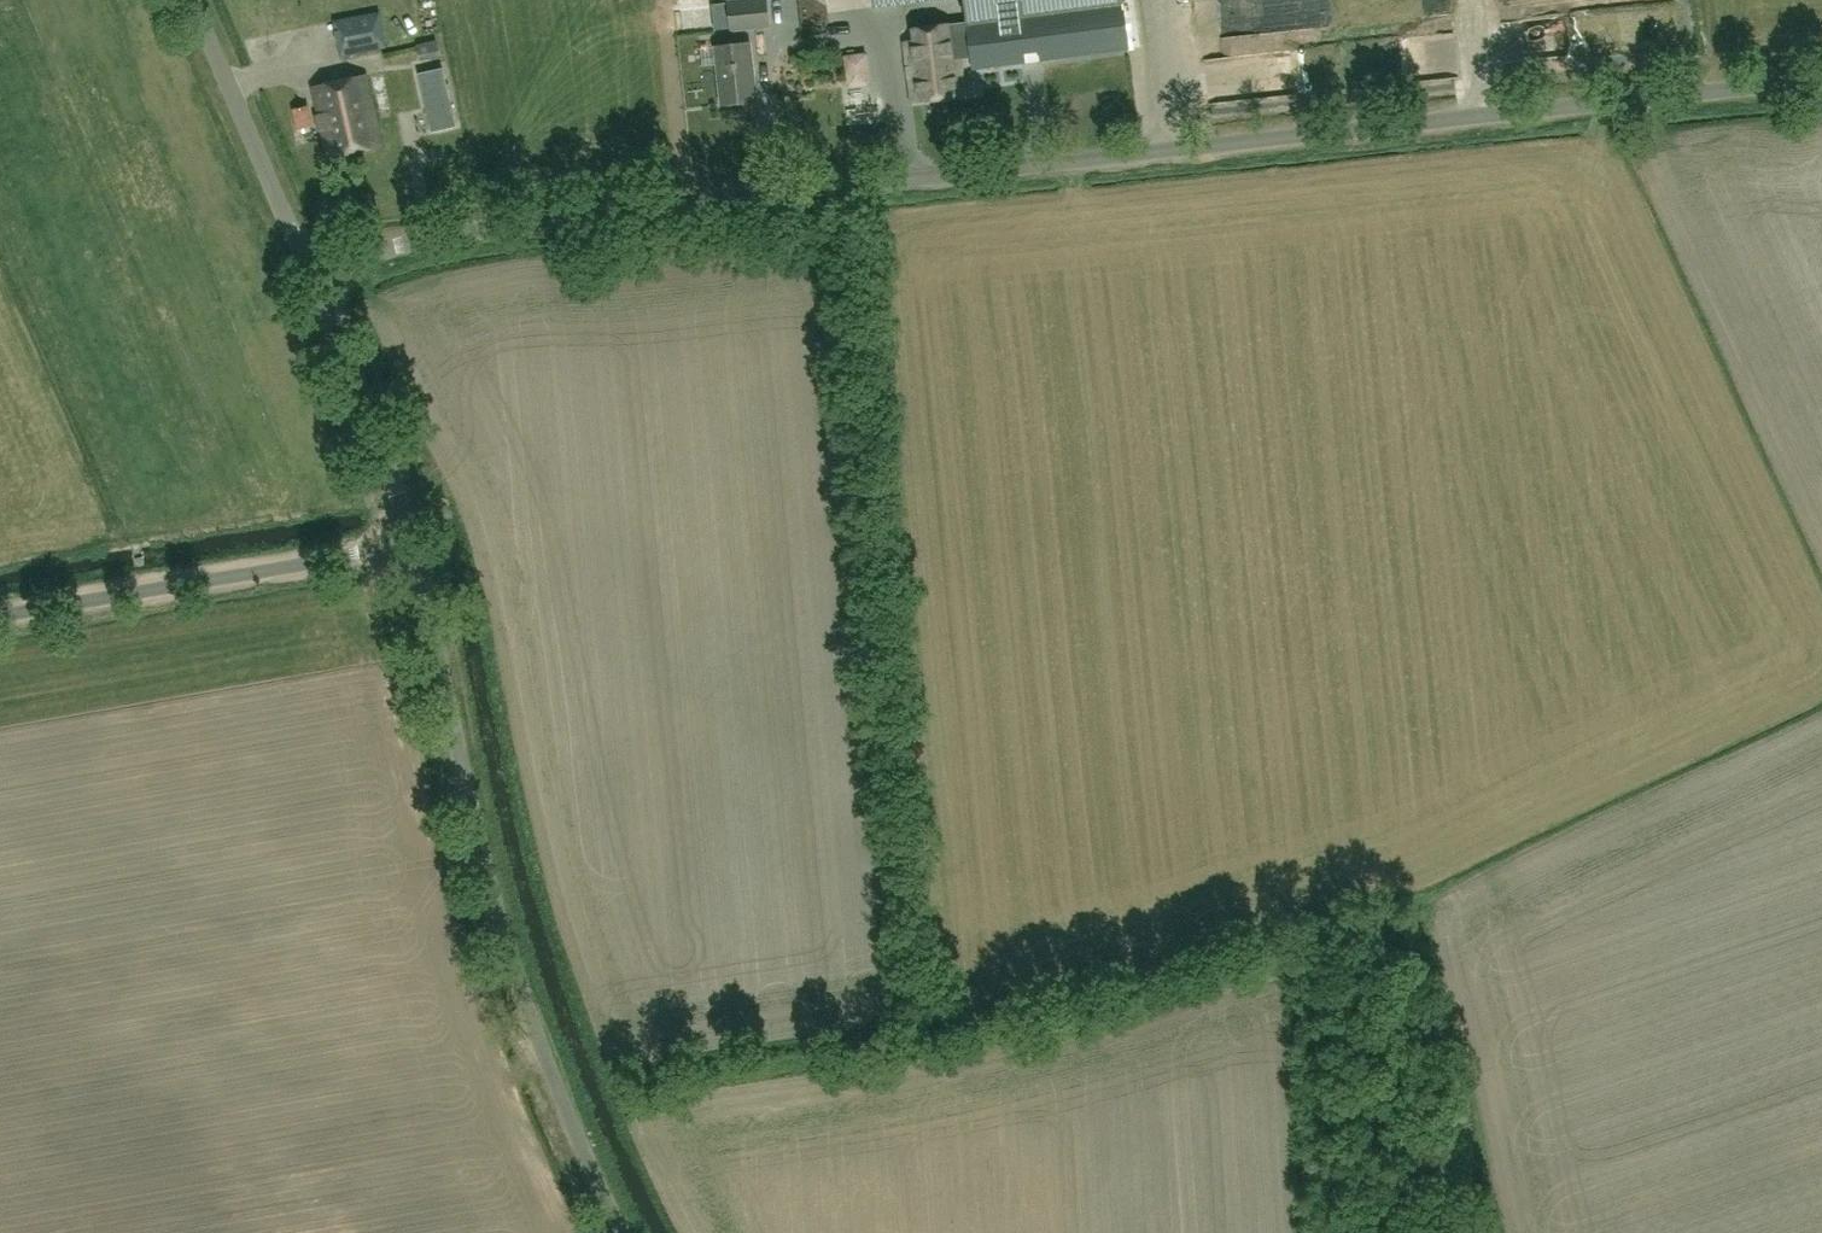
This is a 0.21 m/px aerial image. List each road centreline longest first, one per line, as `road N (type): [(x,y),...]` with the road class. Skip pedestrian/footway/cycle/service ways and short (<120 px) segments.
road 1 (unclassified): [(312,271),(441,236),(731,196),(1821,78)]
road 2 (unclassified): [(617,1232),(513,967),(411,541)]
road 3 (unclassified): [(0,615),(411,541)]
road 4 (unclassified): [(312,271),(190,0)]
road 5 (unclassified): [(411,541),(312,271)]

